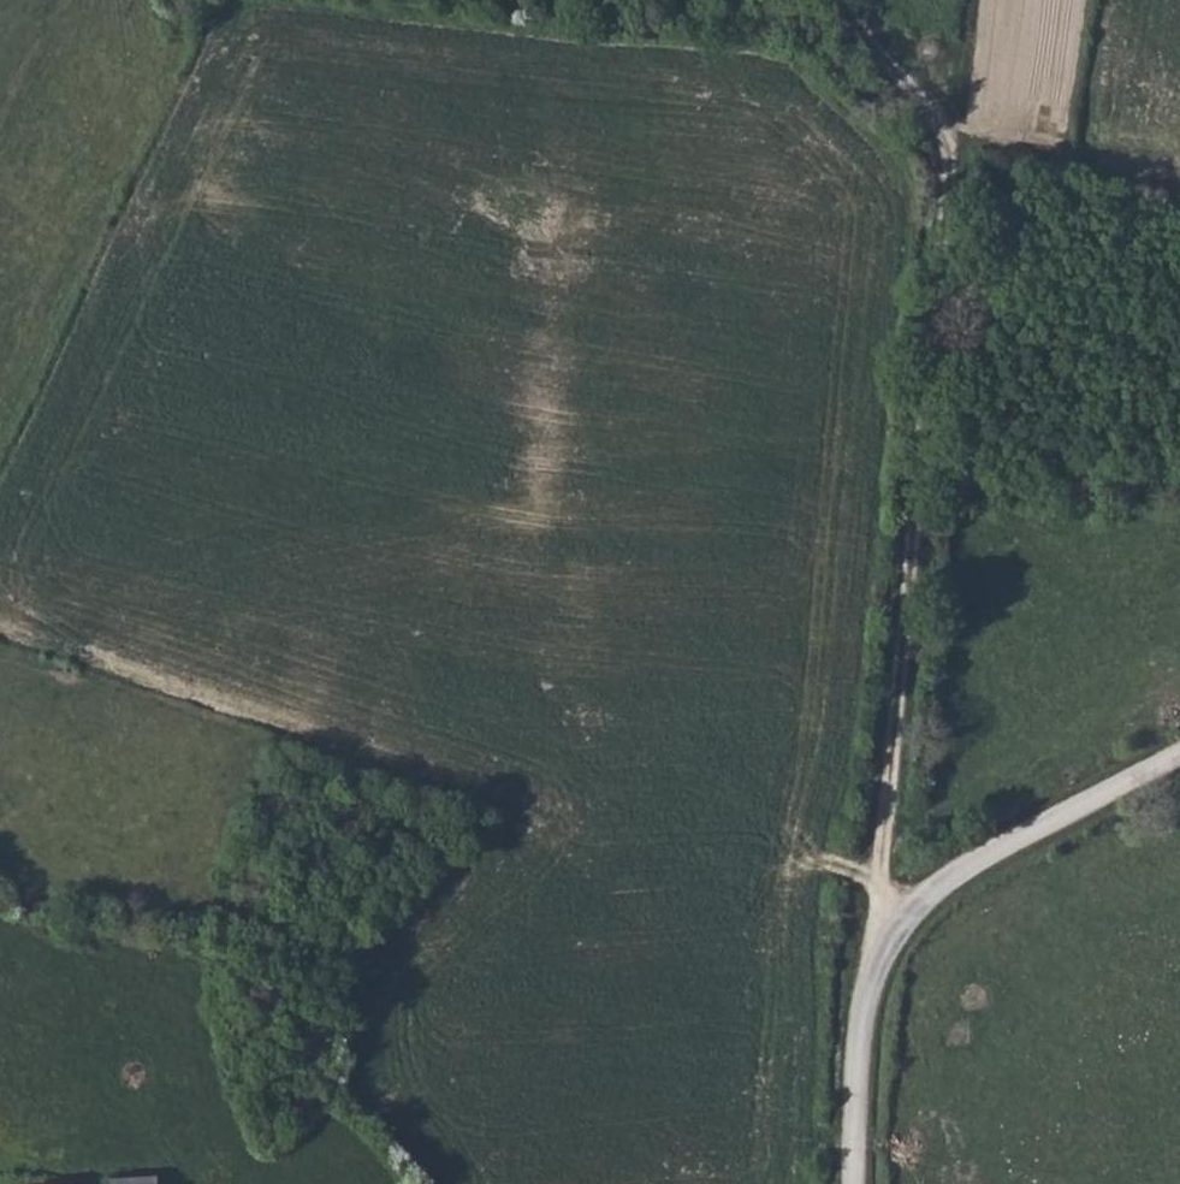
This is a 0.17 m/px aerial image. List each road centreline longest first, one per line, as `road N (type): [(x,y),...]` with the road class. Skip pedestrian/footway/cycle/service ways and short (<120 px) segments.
road 1 (track): [(876,947),(908,535),(953,167),(918,97),(839,0)]
road 2 (unclassified): [(852,1183),(859,1050),(876,947),(966,859),(1179,751)]

